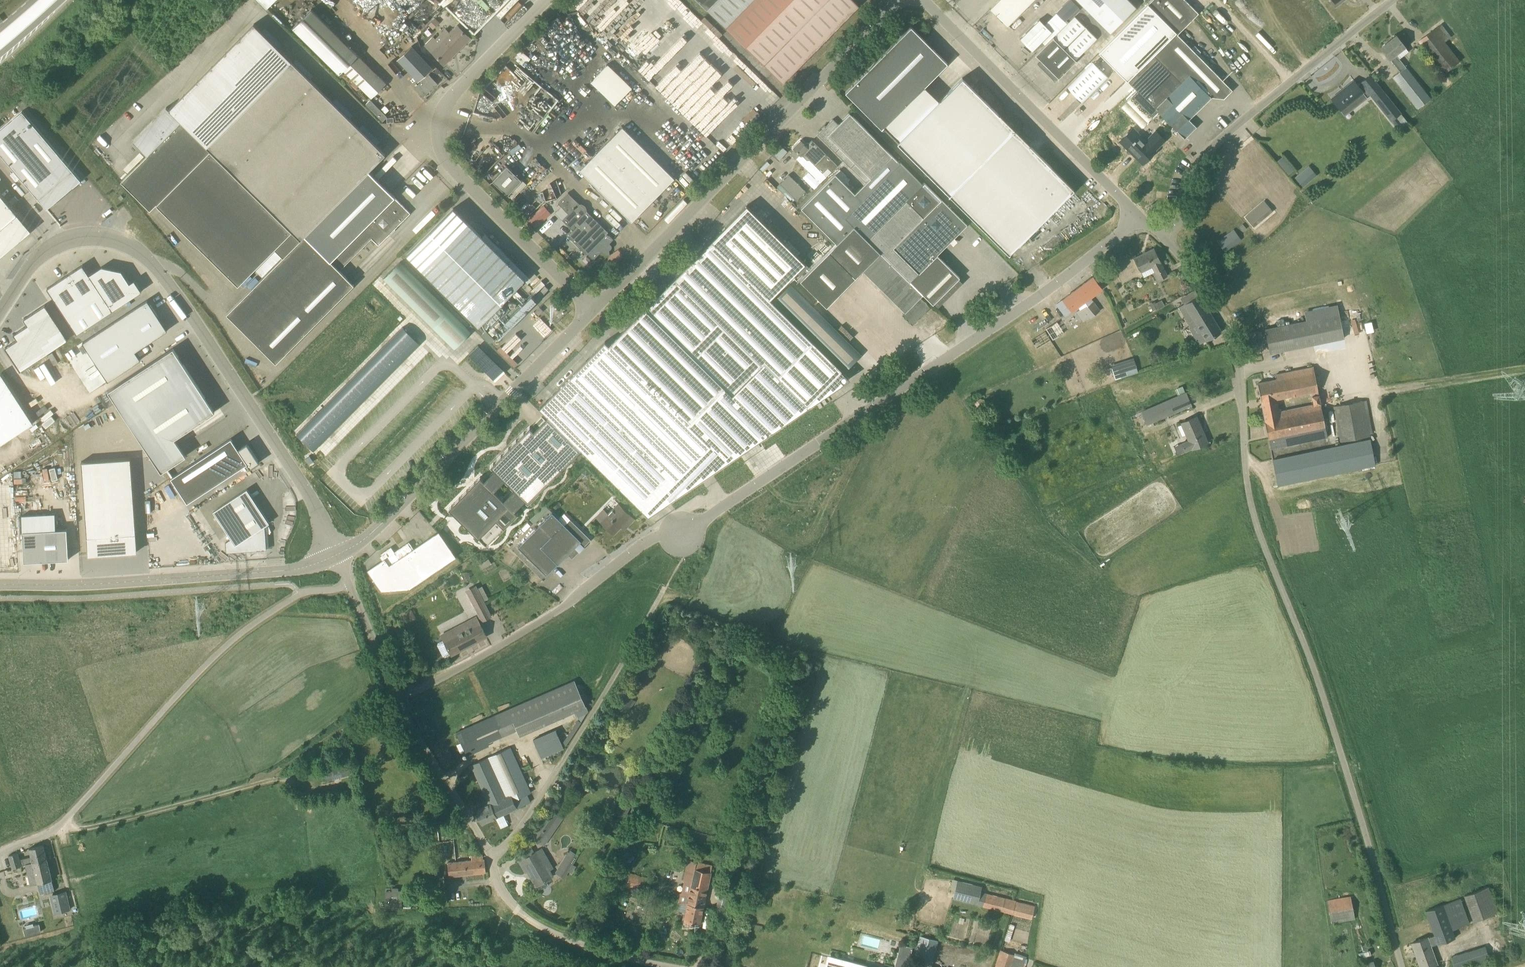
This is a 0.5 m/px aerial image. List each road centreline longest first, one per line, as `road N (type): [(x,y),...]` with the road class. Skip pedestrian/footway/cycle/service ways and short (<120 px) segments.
road 1 (unclassified): [(397,699),(564,607),(648,540),(684,533),(1064,278),(1139,217)]
road 2 (unclassified): [(1402,966),(1310,660),(1252,511),(1238,363),(1227,329),(1165,235)]
road 3 (unclassified): [(0,313),(56,244),(107,238),(137,248),(301,481),(334,556)]
road 4 (unclassified): [(0,853),(64,822),(245,630),(309,591),(349,585)]
road 5 (unclassified): [(593,309),(901,0)]
road 6 (unclassified): [(593,309),(464,181),(443,155),(439,129),(458,89),(548,0)]
road 7 (unclassified): [(670,966),(579,943),(522,915),(504,895),(483,842),(397,699)]
road 8 (unclassified): [(334,556),(383,522),(593,309)]
road 9 (unclassified): [(1165,235),(1179,223),(1202,157),(1395,0)]
road 10 (unclassified): [(0,585),(294,570),(334,556)]
road 11 (unclassified): [(1139,217),(925,0)]
road 12 (track): [(64,822),(81,829),(256,784)]
road 13 (track): [(1369,392),(1524,370)]
road 14 (track): [(52,117),(118,201),(124,243)]
road 15 (unclassified): [(397,699),(349,585)]

